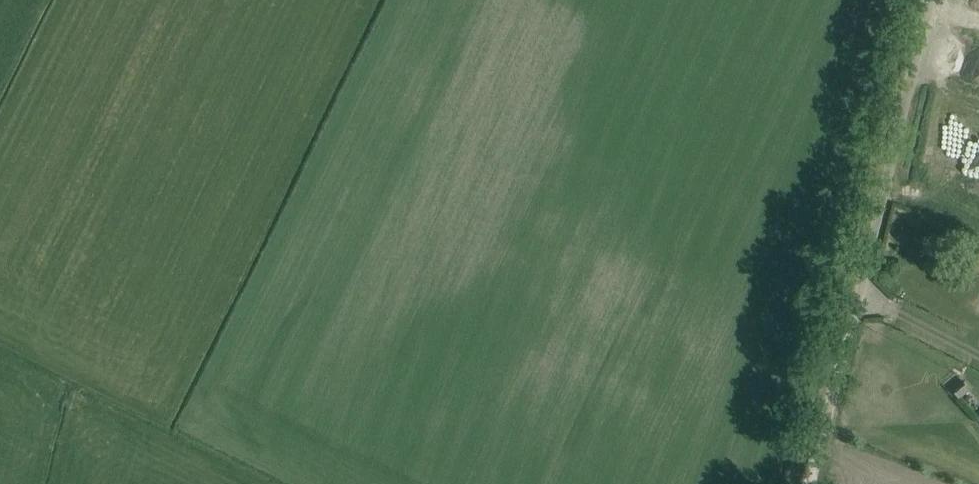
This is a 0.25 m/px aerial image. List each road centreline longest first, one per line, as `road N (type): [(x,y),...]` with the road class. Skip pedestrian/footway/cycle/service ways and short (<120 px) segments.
road 1 (unclassified): [(867,251),(938,0)]
road 2 (track): [(867,251),(806,483)]

